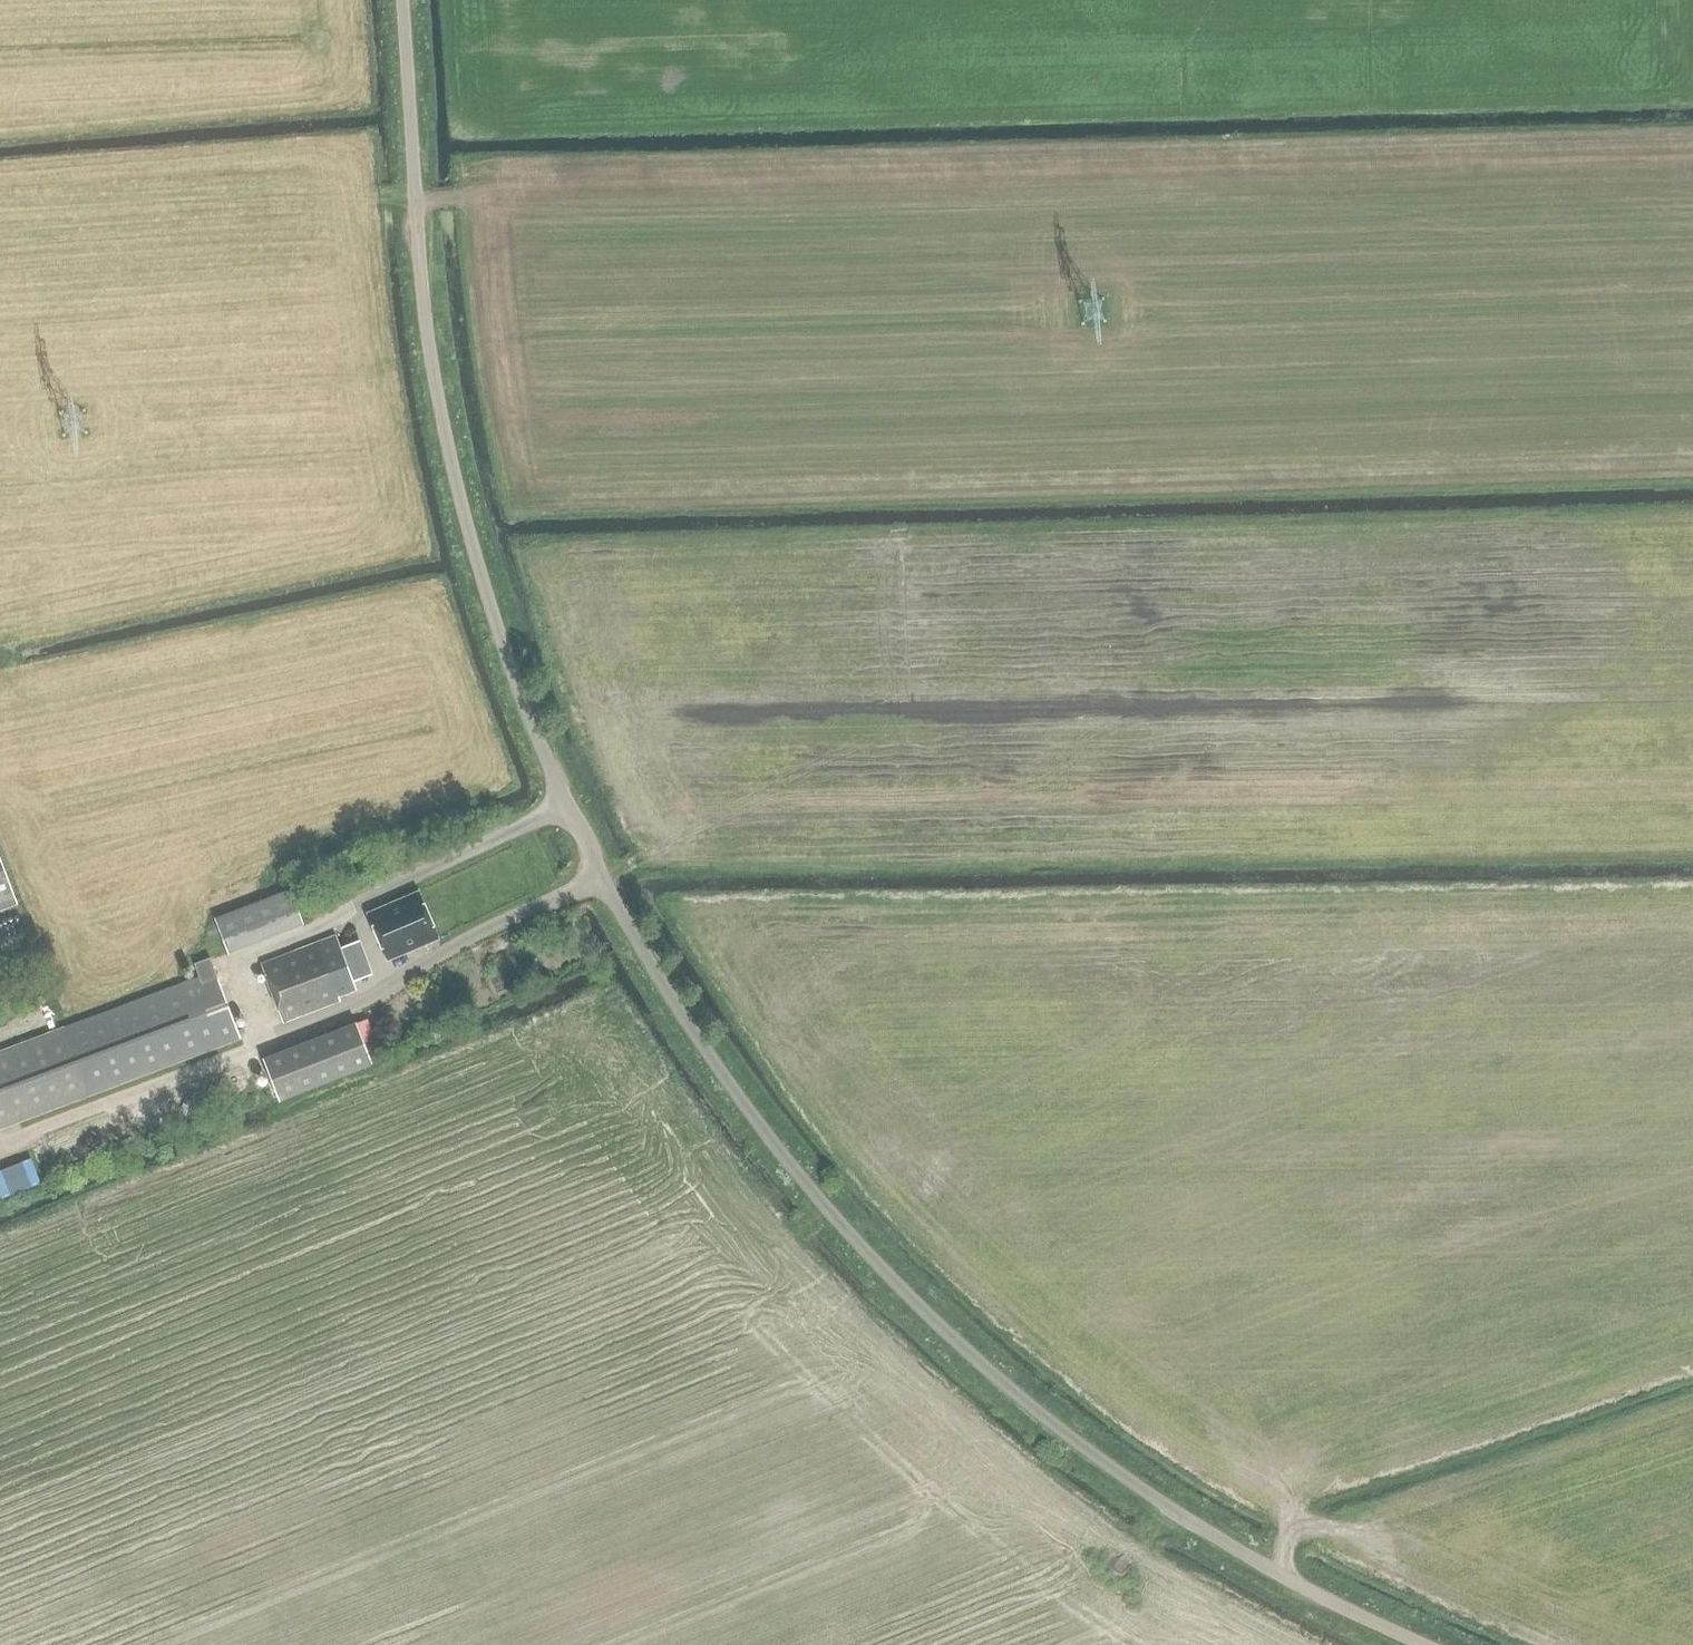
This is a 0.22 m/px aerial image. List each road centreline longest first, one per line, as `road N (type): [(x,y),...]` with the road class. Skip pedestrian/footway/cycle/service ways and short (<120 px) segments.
road 1 (unclassified): [(1425,1644),(1311,1592),(1163,1505),(970,1353),(828,1208),(760,1126),(647,957),(549,764),(460,497),(422,289),(403,0)]
road 2 (track): [(270,1045),(0,1145)]

